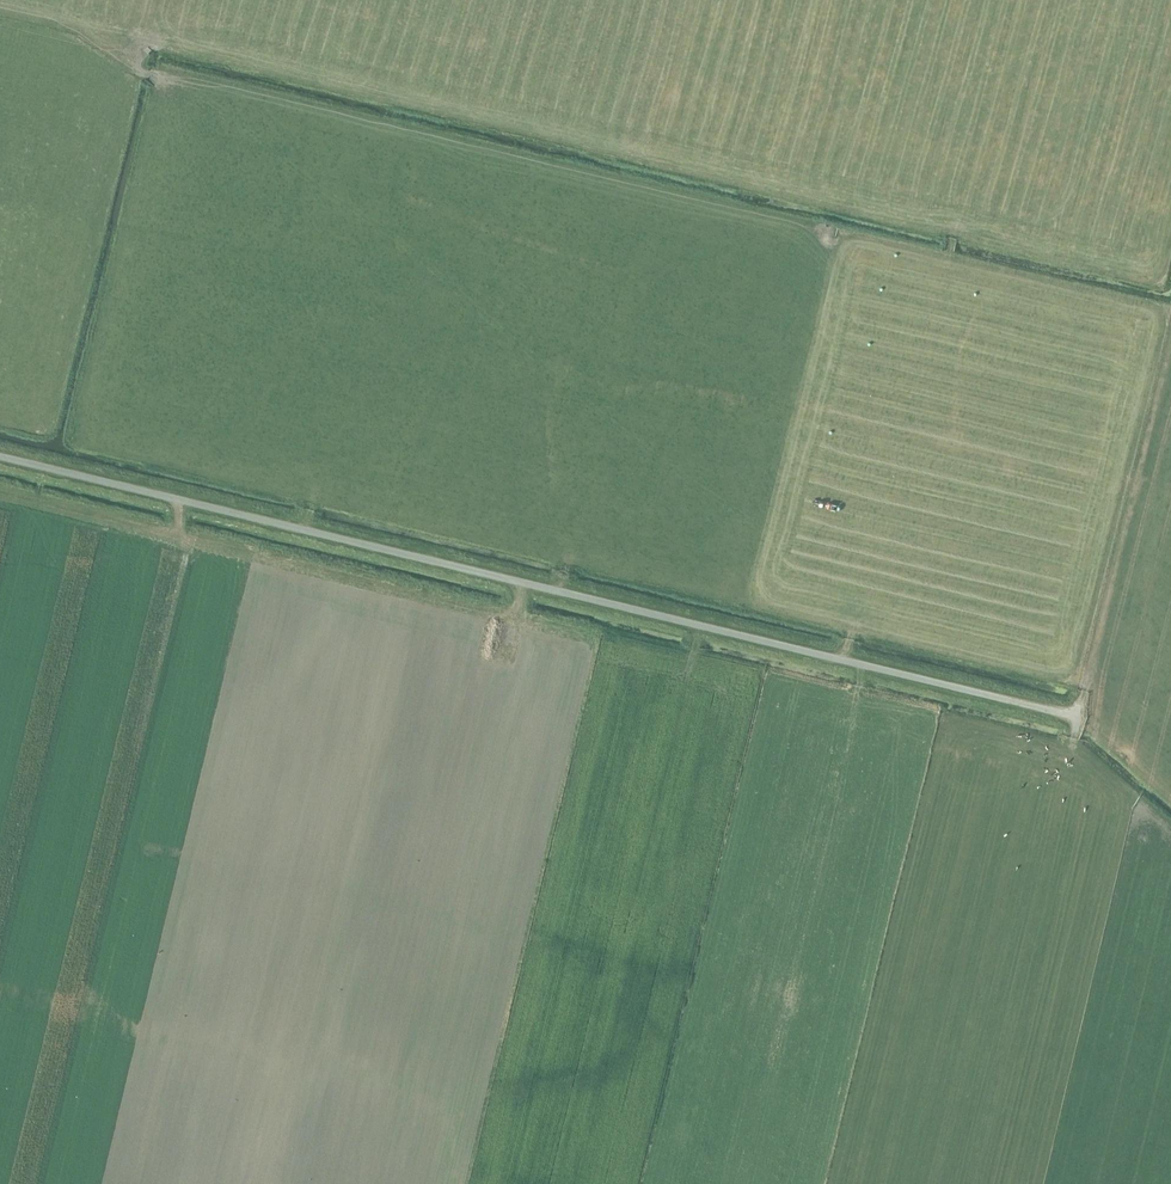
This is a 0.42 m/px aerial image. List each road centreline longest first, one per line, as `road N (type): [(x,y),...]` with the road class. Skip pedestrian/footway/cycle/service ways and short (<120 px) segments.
road 1 (track): [(1132,797),(1072,748),(1170,349)]

